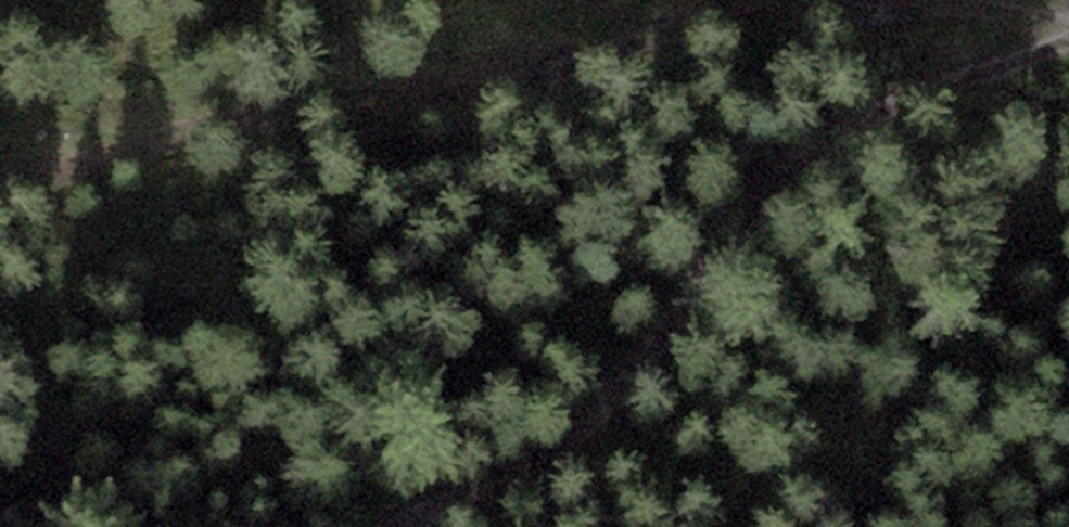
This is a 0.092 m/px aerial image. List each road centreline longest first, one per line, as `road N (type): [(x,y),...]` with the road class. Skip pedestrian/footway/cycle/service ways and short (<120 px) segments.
road 1 (track): [(1068,28),(785,170),(568,434),(429,506),(405,526)]
road 2 (track): [(787,0),(750,2),(566,56),(0,175)]

